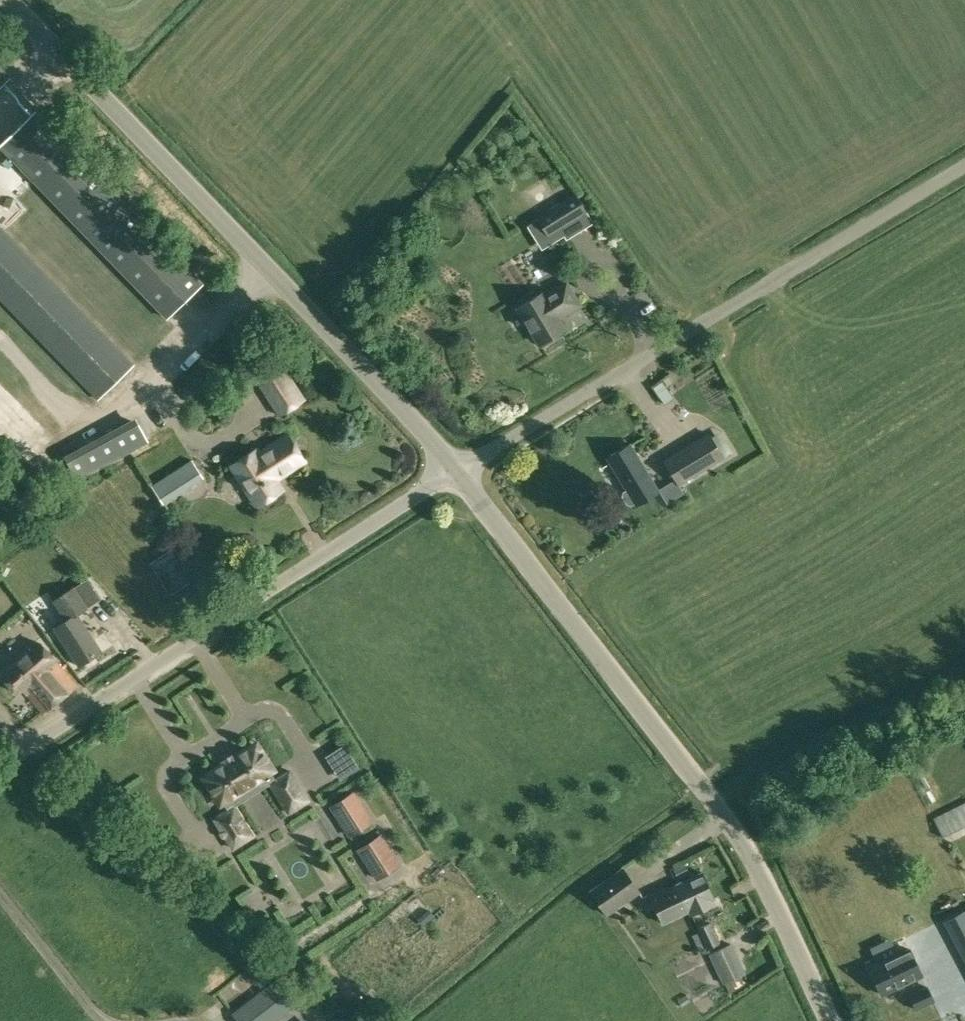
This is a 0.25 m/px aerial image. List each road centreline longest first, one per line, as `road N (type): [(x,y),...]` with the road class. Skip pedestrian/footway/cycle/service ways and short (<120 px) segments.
road 1 (unclassified): [(830,1020),(726,819),(457,470)]
road 2 (unclassified): [(457,470),(10,0)]
road 3 (unclassified): [(457,470),(964,156)]
road 4 (unclassified): [(0,762),(457,470)]

